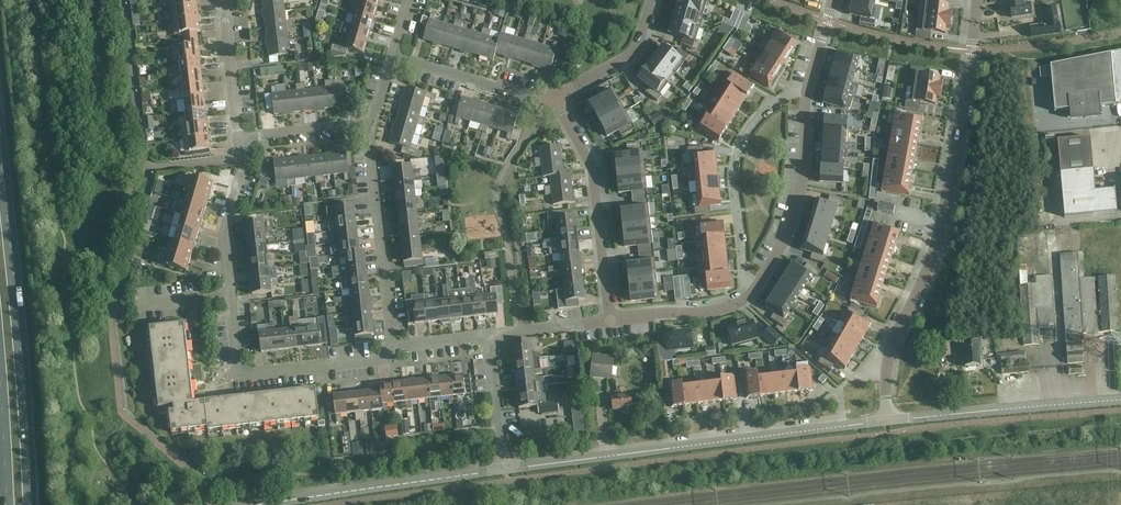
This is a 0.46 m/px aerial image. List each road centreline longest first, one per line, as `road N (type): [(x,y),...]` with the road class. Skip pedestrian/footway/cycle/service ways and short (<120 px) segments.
road 1 (residential): [(887,422),(888,364),(943,214),(976,0)]
road 2 (residential): [(240,142),(243,173),(221,235),(237,363),(249,374),(381,361),(392,348)]
road 3 (residential): [(504,469),(887,422)]
road 4 (primary): [(31,504),(0,144)]
road 5 (residential): [(258,504),(504,469)]
road 6 (residential): [(547,104),(497,192),(519,333)]
road 7 (residential): [(806,90),(774,101),(736,152),(742,277),(754,291)]
road 8 (residential): [(608,322),(593,172),(559,109),(547,104)]
road 9 (unclassified): [(887,422),(1120,400)]
road 10 (residential): [(392,348),(369,127)]
road 11 (residential): [(806,90),(799,196),(754,291)]
road 12 (residential): [(547,104),(392,54)]
road 13 (residential): [(652,0),(628,56),(547,104)]
road 14 (residential): [(754,291),(708,314),(608,322)]
road 15 (residential): [(240,142),(223,21),(229,0)]
road 16 (residential): [(504,469),(490,336)]
road 17 (residential): [(240,142),(369,127)]

